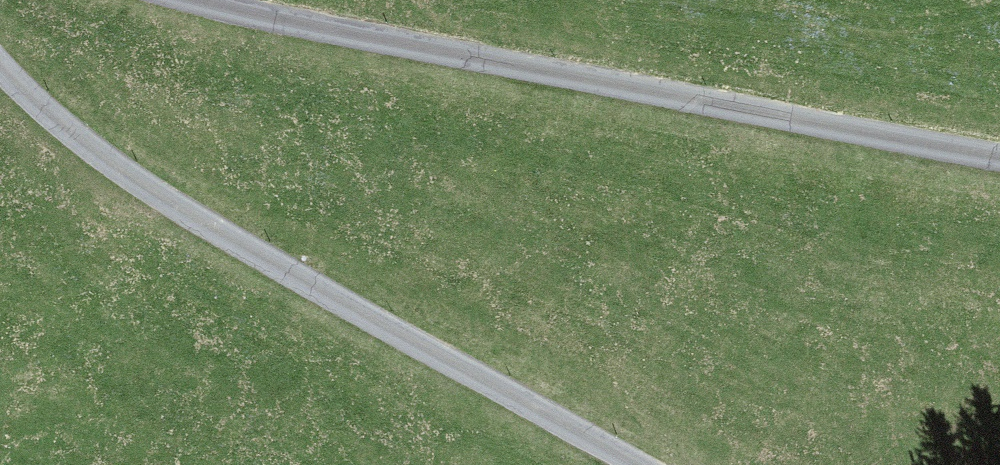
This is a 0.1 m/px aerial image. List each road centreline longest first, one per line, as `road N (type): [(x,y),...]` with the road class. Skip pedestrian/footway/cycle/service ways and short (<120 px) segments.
road 1 (unclassified): [(242,0),(646,108),(999,164)]
road 2 (unclassified): [(0,69),(66,136),(166,209),(626,464)]

